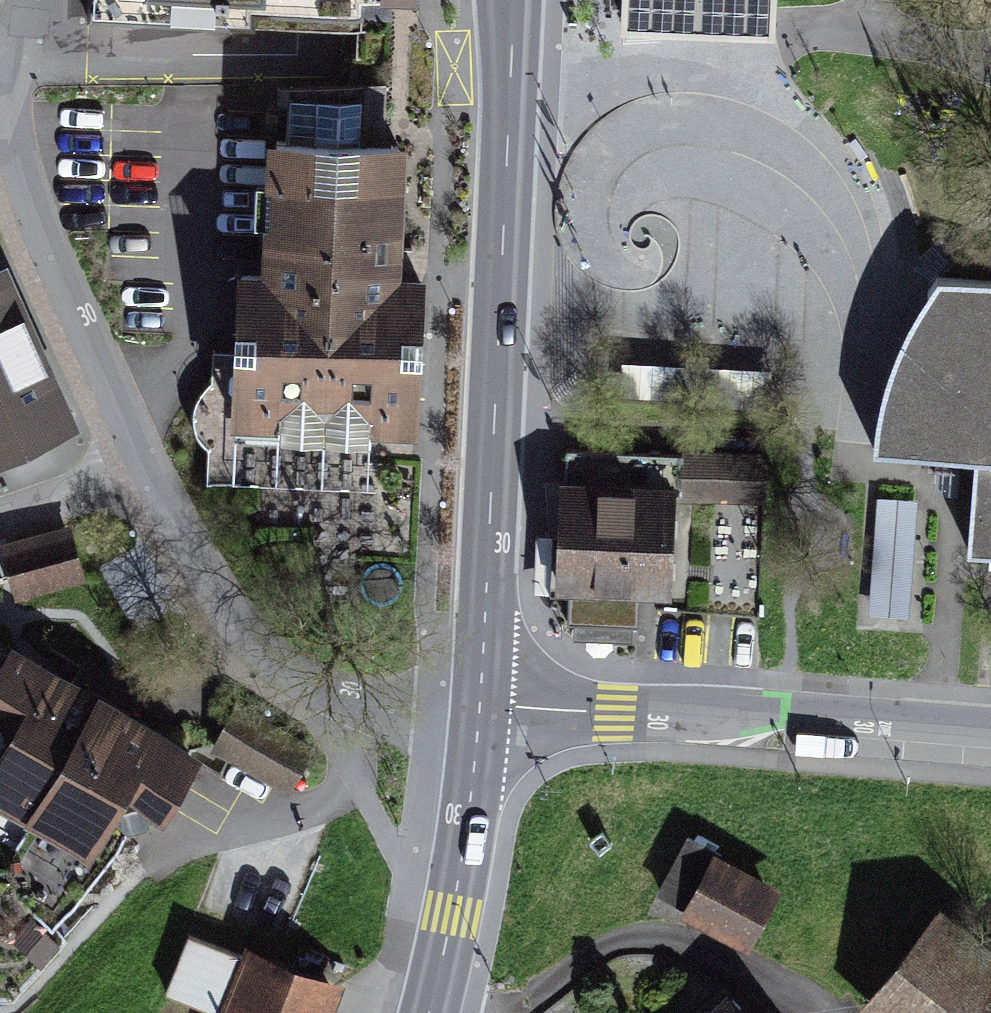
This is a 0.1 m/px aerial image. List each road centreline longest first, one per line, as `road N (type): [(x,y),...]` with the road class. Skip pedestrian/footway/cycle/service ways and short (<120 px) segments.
road 1 (tertiary): [(481,697),(513,0)]
road 2 (unclassified): [(481,697),(990,739)]
road 3 (residential): [(142,472),(34,231),(11,112),(17,67)]
road 4 (residential): [(436,719),(331,699),(263,659),(204,586),(142,472)]
road 5 (residential): [(436,719),(318,805),(158,862)]
road 6 (tertiary): [(431,1012),(454,913),(479,721)]
road 7 (residential): [(142,472),(0,513)]

